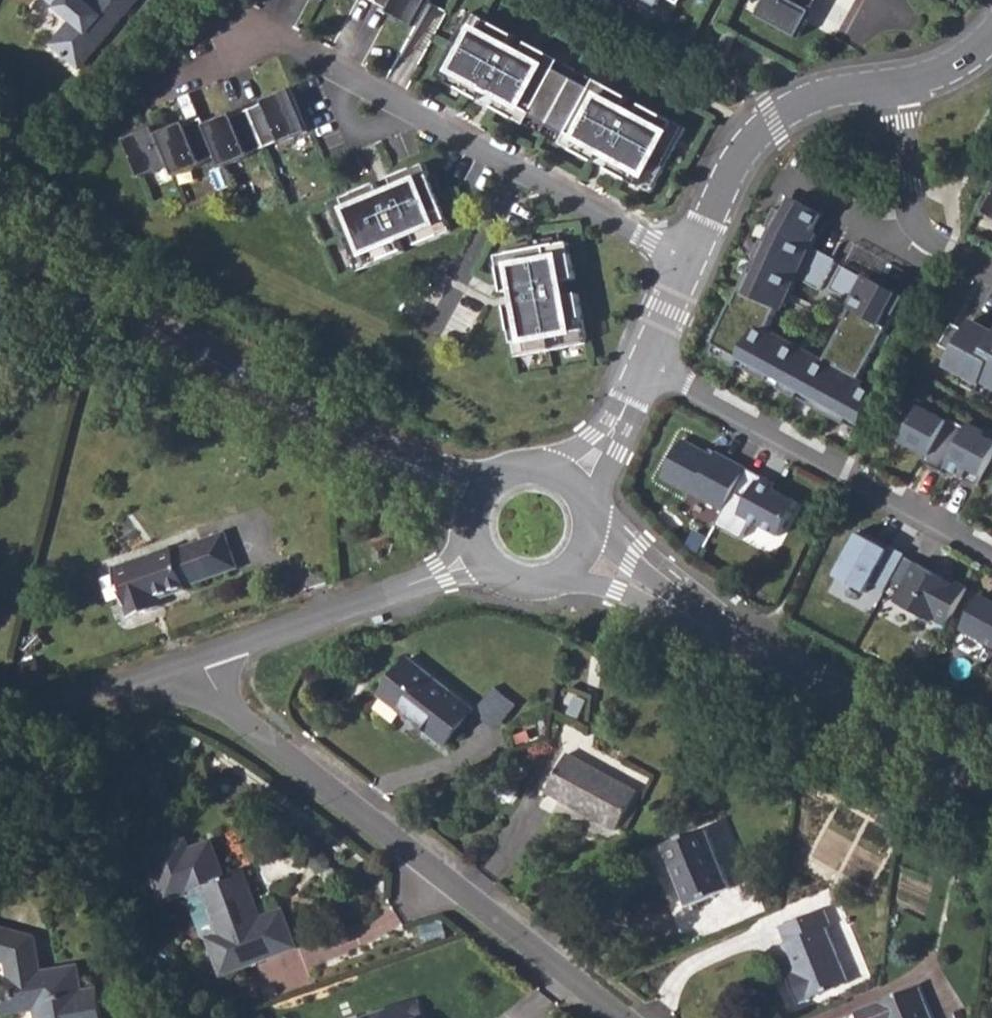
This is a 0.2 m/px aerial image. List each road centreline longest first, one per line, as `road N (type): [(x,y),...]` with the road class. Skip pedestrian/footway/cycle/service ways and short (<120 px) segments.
road 1 (residential): [(199,660),(235,715),(621,1017)]
road 2 (secondary): [(0,241),(406,463),(483,494)]
road 3 (secondary): [(581,553),(991,784)]
road 4 (residential): [(645,365),(991,554)]
road 5 (residential): [(240,33),(292,46),(525,169)]
road 6 (residential): [(199,660),(482,553)]
road 7 (residential): [(696,255),(731,171),(758,135),(836,91),(899,83)]
road 8 (residential): [(991,268),(919,228),(899,83)]
road 9 (residential): [(0,728),(199,660)]
road 10 (residential): [(436,346),(525,169)]
road 11 (residential): [(525,169),(696,255)]
road 12 (residential): [(568,480),(602,442),(645,365)]
road 13 (residential): [(645,365),(696,255)]

